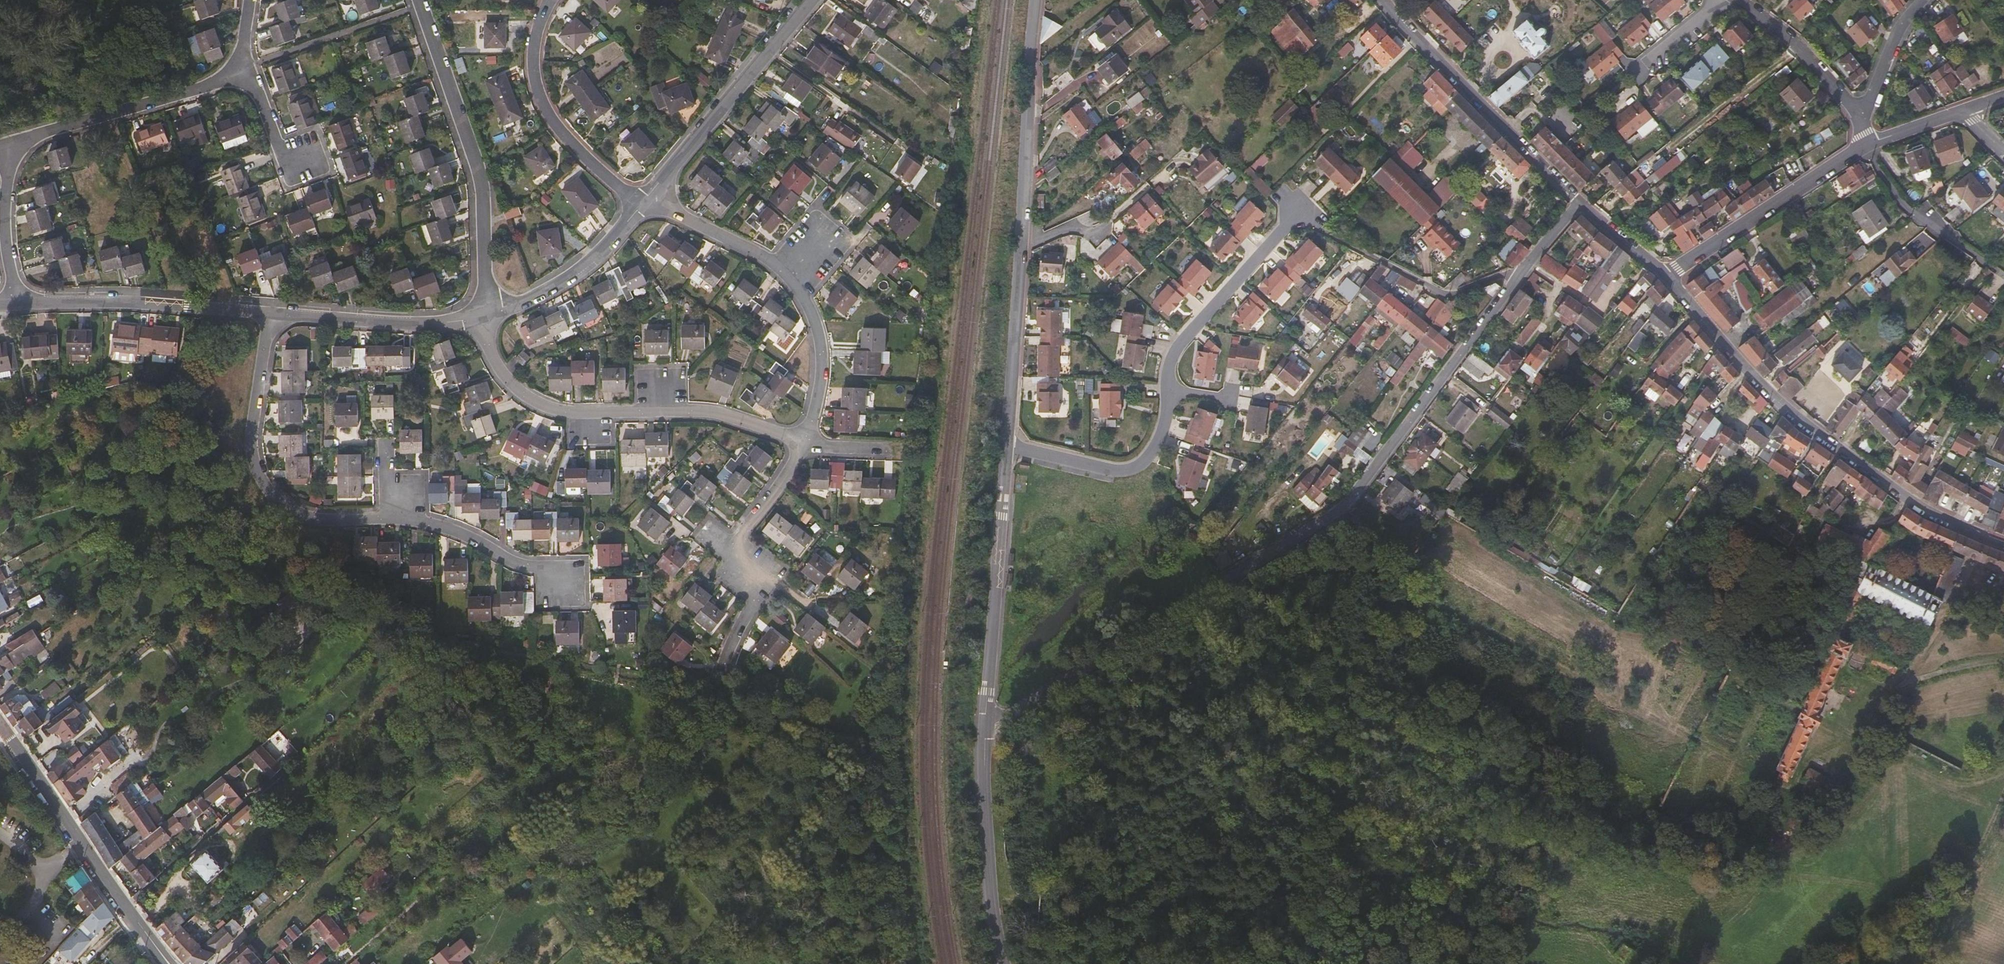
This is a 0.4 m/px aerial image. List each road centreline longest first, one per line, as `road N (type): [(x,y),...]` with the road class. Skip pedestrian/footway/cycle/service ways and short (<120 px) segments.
road 1 (residential): [(1515,281),(1343,503),(1067,683),(985,725)]
road 2 (residential): [(1009,444),(1107,469),(1142,465),(1169,415),(1170,364),(1179,346),(1298,222),(1441,291),(1515,281)]
road 3 (residential): [(1667,277),(1794,417),(1927,515),(2003,547)]
road 4 (residential): [(483,313),(496,360),(517,389),(566,414),(686,412),(806,442)]
road 5 (residential): [(421,0),(481,182),(483,313)]
road 6 (residential): [(271,314),(253,432),(274,502),(304,521),(385,520)]
road 7 (tertiary): [(170,963),(0,722)]
road 8 (residential): [(1382,0),(1583,205)]
road 9 (residential): [(1009,444),(985,725)]
road 10 (residential): [(644,203),(812,0)]
road 11 (residential): [(806,442),(774,499),(729,551),(752,592),(726,663)]
road 12 (residential): [(17,304),(271,314)]
road 13 (residential): [(644,203),(564,137),(540,100),(536,44),(551,0)]
road 14 (residential): [(1038,0),(1021,246)]
road 15 (residential): [(1667,277),(1870,144)]
road 16 (residential): [(10,147),(240,74)]
road 17 (residential): [(985,725),(990,877),(1004,963)]
road 18 (residential): [(271,314),(422,324),(483,313)]
road 19 (residential): [(385,520),(471,537),(520,566),(542,568),(572,592)]
road 20 (residential): [(483,313),(526,304),(583,270),(644,203)]
road 21 (residential): [(1021,246),(1009,444)]
road 22 (residential): [(1870,144),(1881,177),(1934,228),(2003,270)]
road 23 (residential): [(1735,0),(1799,50),(1862,118)]
road 24 (unclassified): [(806,442),(824,381),(820,331),(793,281)]
road 25 (unclassified): [(793,281),(781,267),(644,203)]
road 26 (residential): [(17,304),(5,232),(10,147)]
road 27 (residential): [(1862,118),(1894,42),(1925,0)]
road 28 (unclassified): [(240,74),(256,89),(285,156),(311,164)]

